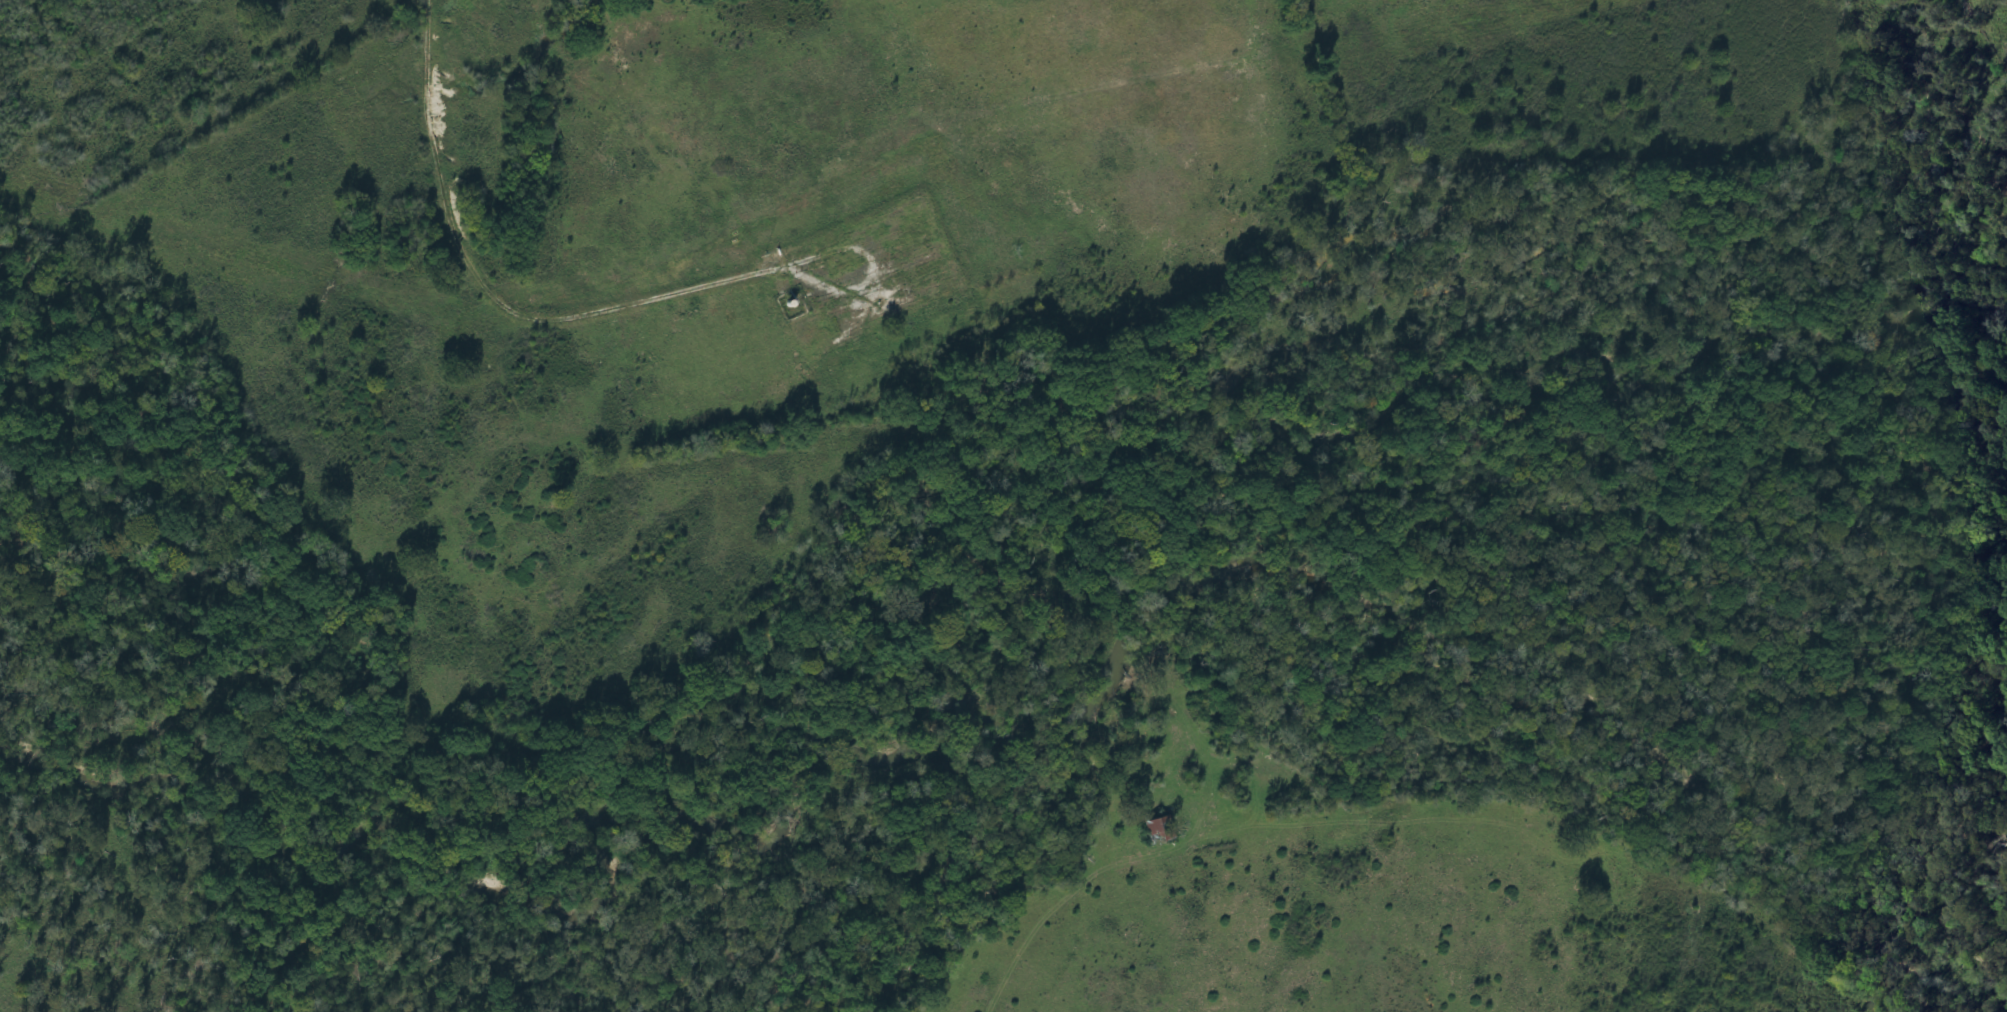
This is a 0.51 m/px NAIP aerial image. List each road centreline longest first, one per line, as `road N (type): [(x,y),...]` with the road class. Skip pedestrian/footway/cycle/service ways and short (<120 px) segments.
road 1 (residential): [(997,1011),(1042,903),(1071,893)]

